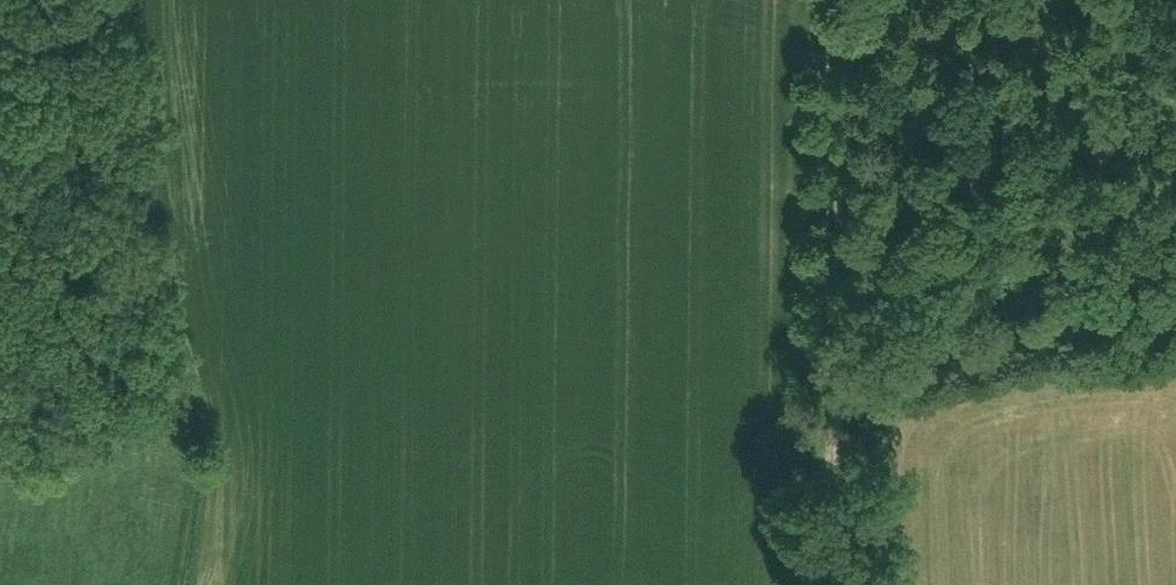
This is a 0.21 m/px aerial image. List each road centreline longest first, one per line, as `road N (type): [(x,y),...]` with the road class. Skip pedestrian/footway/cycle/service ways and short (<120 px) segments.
road 1 (track): [(839,387),(911,345),(1027,327),(1175,335)]
road 2 (track): [(836,584),(839,387)]

